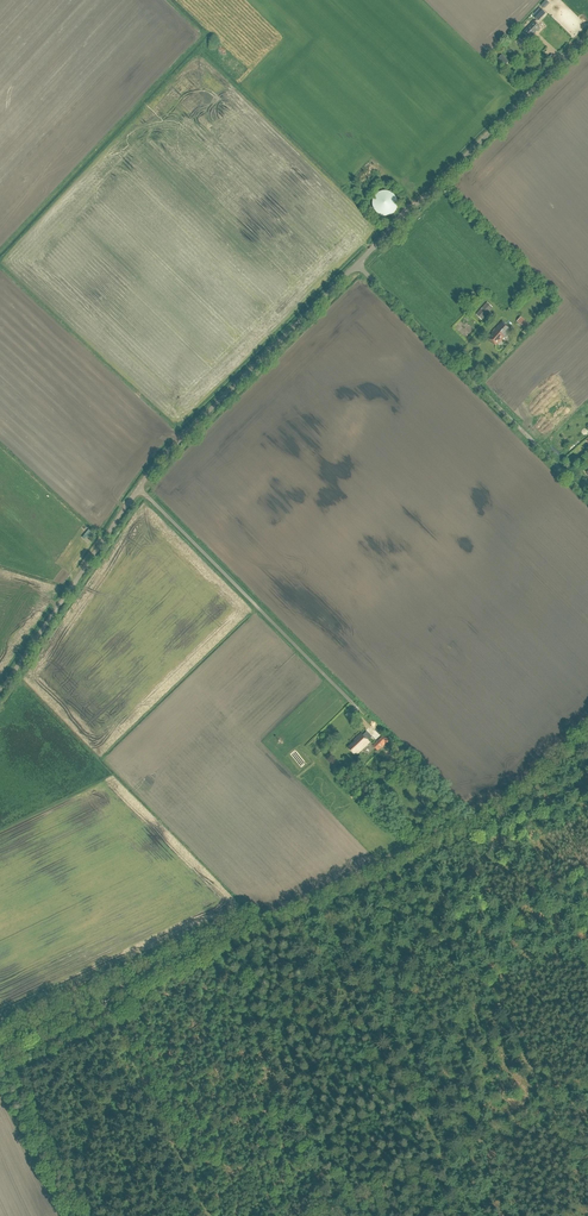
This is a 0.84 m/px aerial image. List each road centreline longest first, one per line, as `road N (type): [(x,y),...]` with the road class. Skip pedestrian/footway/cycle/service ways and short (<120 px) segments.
road 1 (track): [(0,1059),(506,812),(587,738)]
road 2 (unclassified): [(365,792),(328,745),(357,708),(139,488)]
road 3 (track): [(475,1215),(322,902)]
road 4 (unclassified): [(587,497),(357,264)]
road 5 (unclassified): [(357,264),(587,36)]
road 6 (unclassified): [(139,488),(357,264)]
road 7 (track): [(330,1215),(554,1107),(587,1074)]
road 8 (unclassified): [(0,692),(139,488)]
road 9 (track): [(57,1215),(0,1096)]

